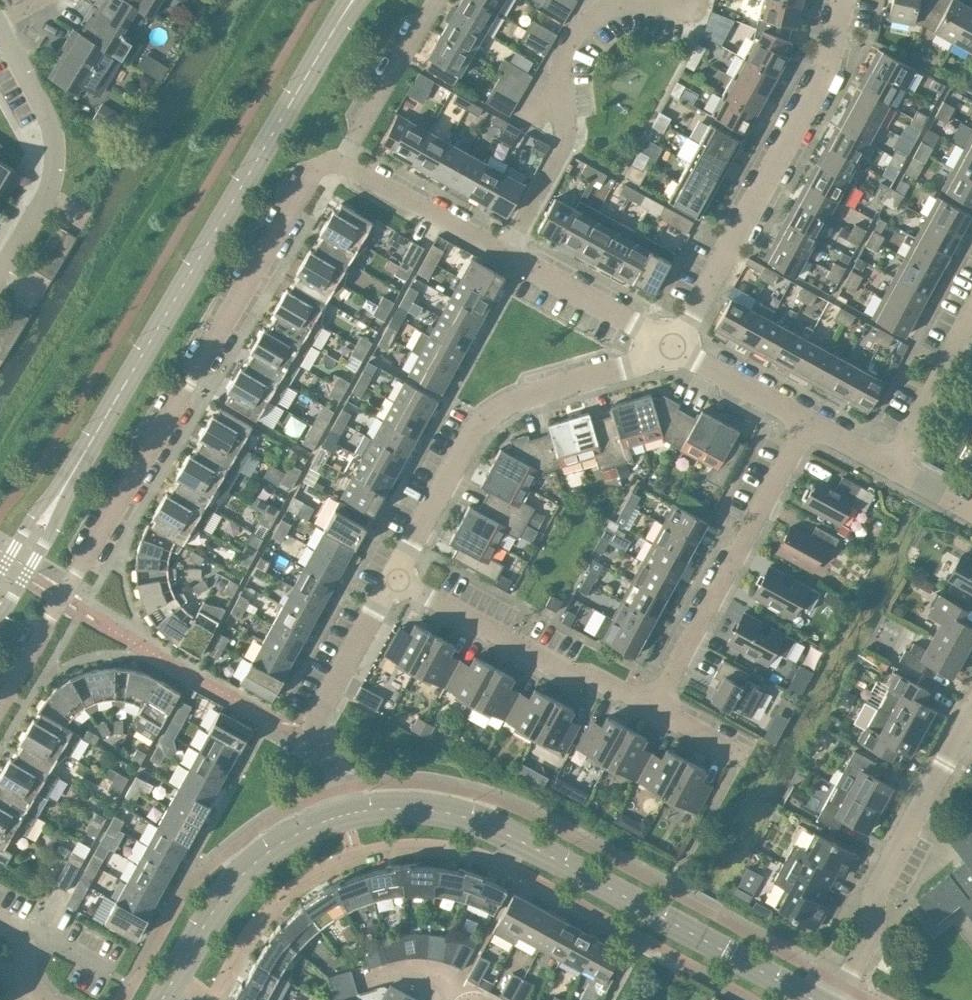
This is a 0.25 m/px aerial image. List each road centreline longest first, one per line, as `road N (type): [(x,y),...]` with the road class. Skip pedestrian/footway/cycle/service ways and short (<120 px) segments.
road 1 (tertiary): [(0,596),(353,0)]
road 2 (residential): [(0,698),(313,168),(342,165)]
road 3 (residential): [(670,347),(833,64),(846,0)]
road 4 (residential): [(395,580),(487,415),(670,347)]
road 5 (residential): [(214,999),(258,924),(324,870),(381,850),(424,847),(520,872)]
road 6 (unclassified): [(654,709),(807,422)]
road 7 (residential): [(838,999),(872,931),(877,885),(971,714)]
road 8 (unclassified): [(654,709),(590,675),(567,673),(395,580)]
road 9 (unclassified): [(0,282),(51,185),(52,157),(44,121),(0,36)]
road 10 (residential): [(343,814),(313,725),(395,580)]
road 11 (unclassified): [(701,0),(686,13),(617,5),(594,17),(560,62),(565,141)]
road 12 (unclassified): [(174,981),(255,863),(308,826),(343,814)]
road 13 (unclassified): [(343,814),(413,806),(475,817),(535,848)]
road 14 (residential): [(342,165),(437,0)]
road 15 (residential): [(670,347),(506,252)]
road 16 (residential): [(506,252),(342,165)]
road 17 (unclassified): [(890,468),(971,317)]
road 18 (unclassified): [(813,999),(672,922)]
road 19 (residential): [(670,347),(807,422)]
road 20 (unclassified): [(535,848),(672,922)]
road 21 (unclassified): [(506,252),(565,141)]

